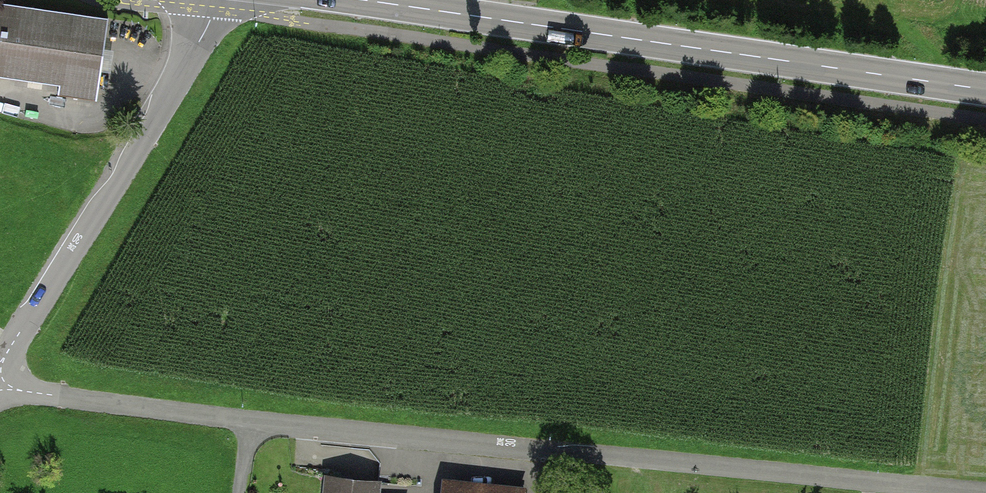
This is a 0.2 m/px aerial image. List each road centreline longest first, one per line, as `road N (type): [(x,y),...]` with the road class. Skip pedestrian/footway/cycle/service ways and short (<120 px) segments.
road 1 (unclassified): [(985,492),(250,422)]
road 2 (secondary): [(363,0),(985,90)]
road 3 (unclassified): [(0,365),(202,37),(215,0)]
road 4 (unclassified): [(250,422),(0,384)]

